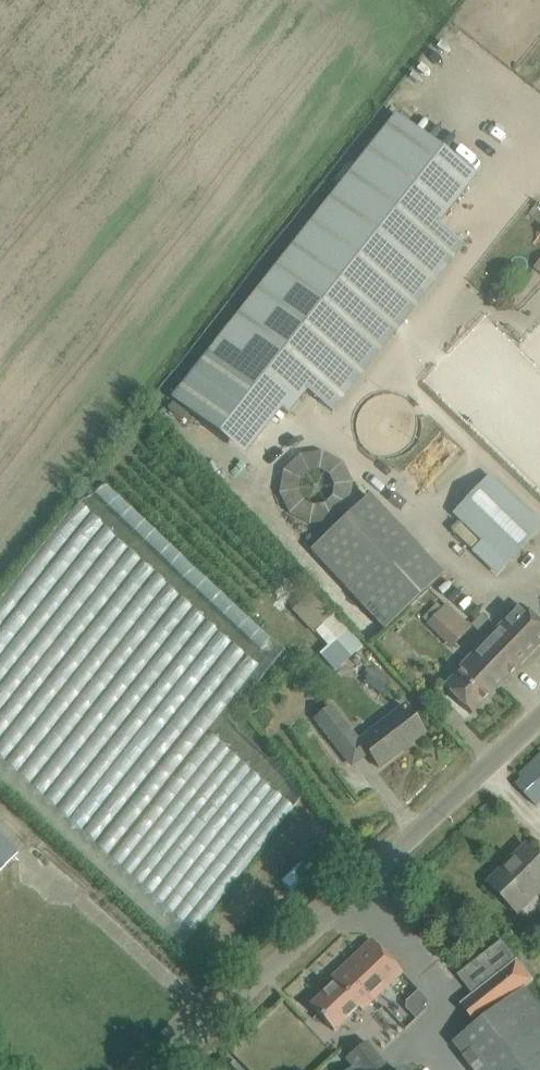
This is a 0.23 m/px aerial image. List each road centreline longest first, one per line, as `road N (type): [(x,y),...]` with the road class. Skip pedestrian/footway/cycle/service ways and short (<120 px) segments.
road 1 (unclassified): [(161,1069),(539,715)]

